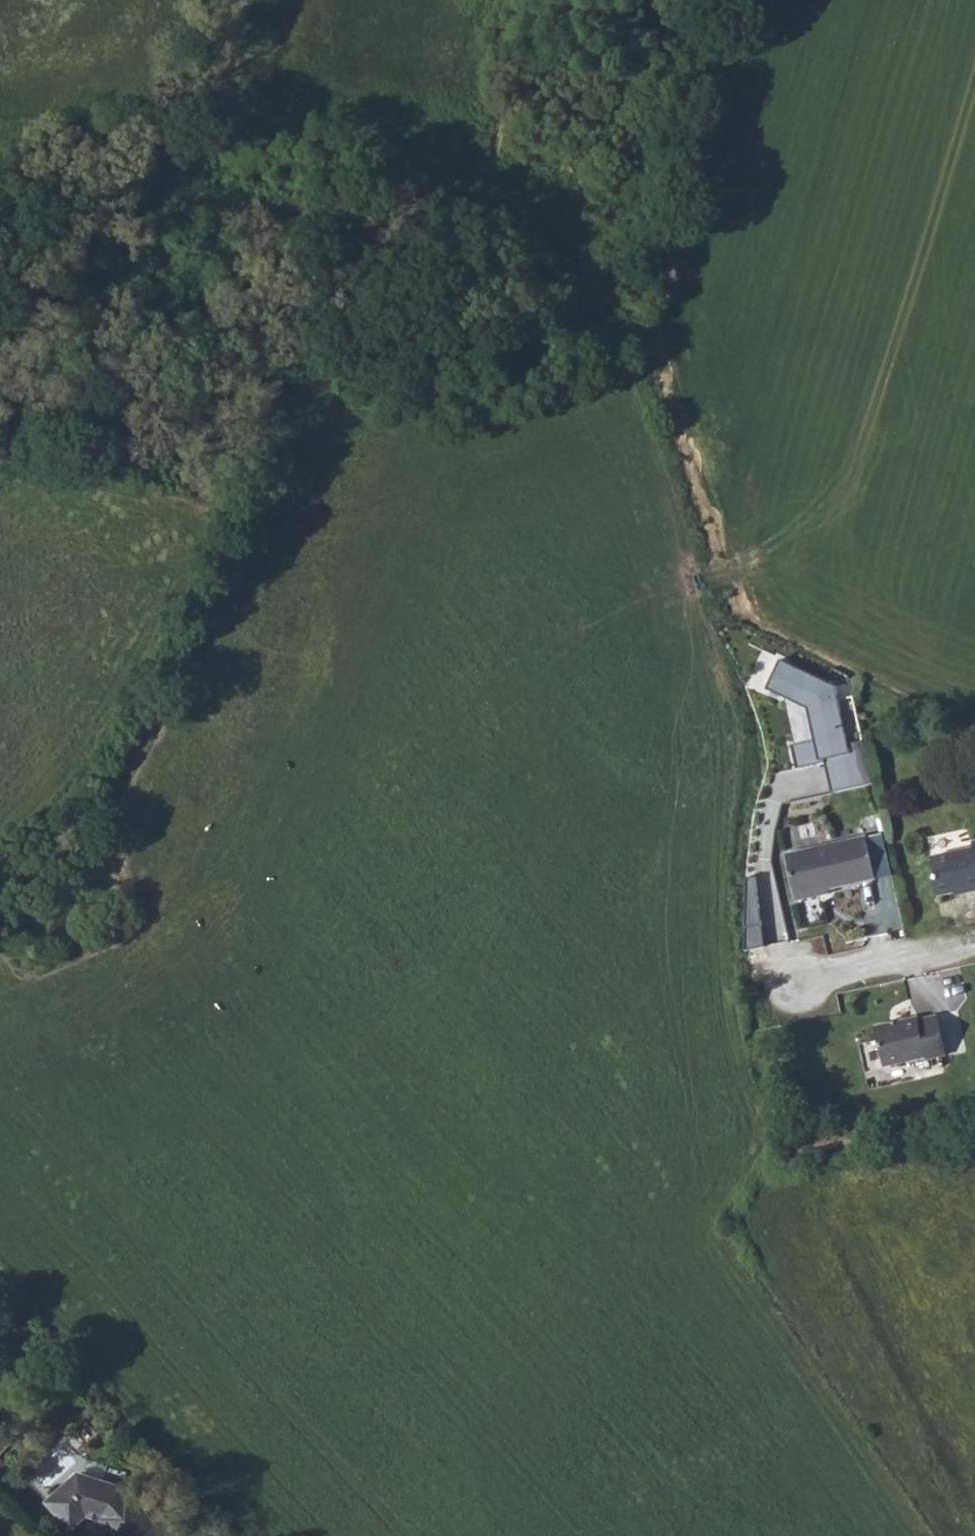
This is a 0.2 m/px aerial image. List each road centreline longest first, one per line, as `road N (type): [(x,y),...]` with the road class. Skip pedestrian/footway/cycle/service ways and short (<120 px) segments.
road 1 (residential): [(974,944),(778,985)]

